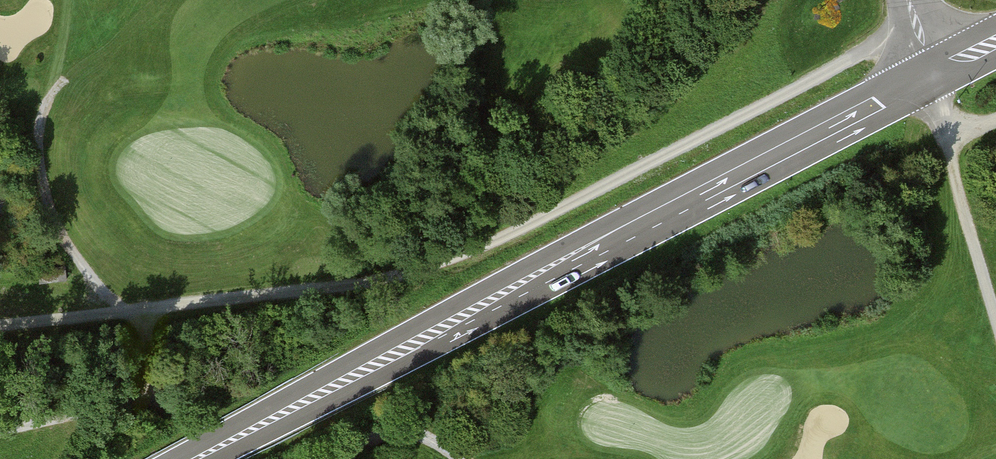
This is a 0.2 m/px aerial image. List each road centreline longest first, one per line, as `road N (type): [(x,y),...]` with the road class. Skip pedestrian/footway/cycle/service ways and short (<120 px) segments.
road 1 (track): [(918,29),(512,236),(404,274),(0,328)]
road 2 (primary): [(196,458),(930,75)]
road 3 (track): [(63,79),(40,119),(44,178),(54,217),(109,315)]
road 4 (track): [(995,308),(930,75)]
road 5 (track): [(0,431),(157,397)]
road 6 (track): [(145,311),(152,380),(190,458)]
road 7 (track): [(338,458),(392,431),(429,438),(462,458)]

